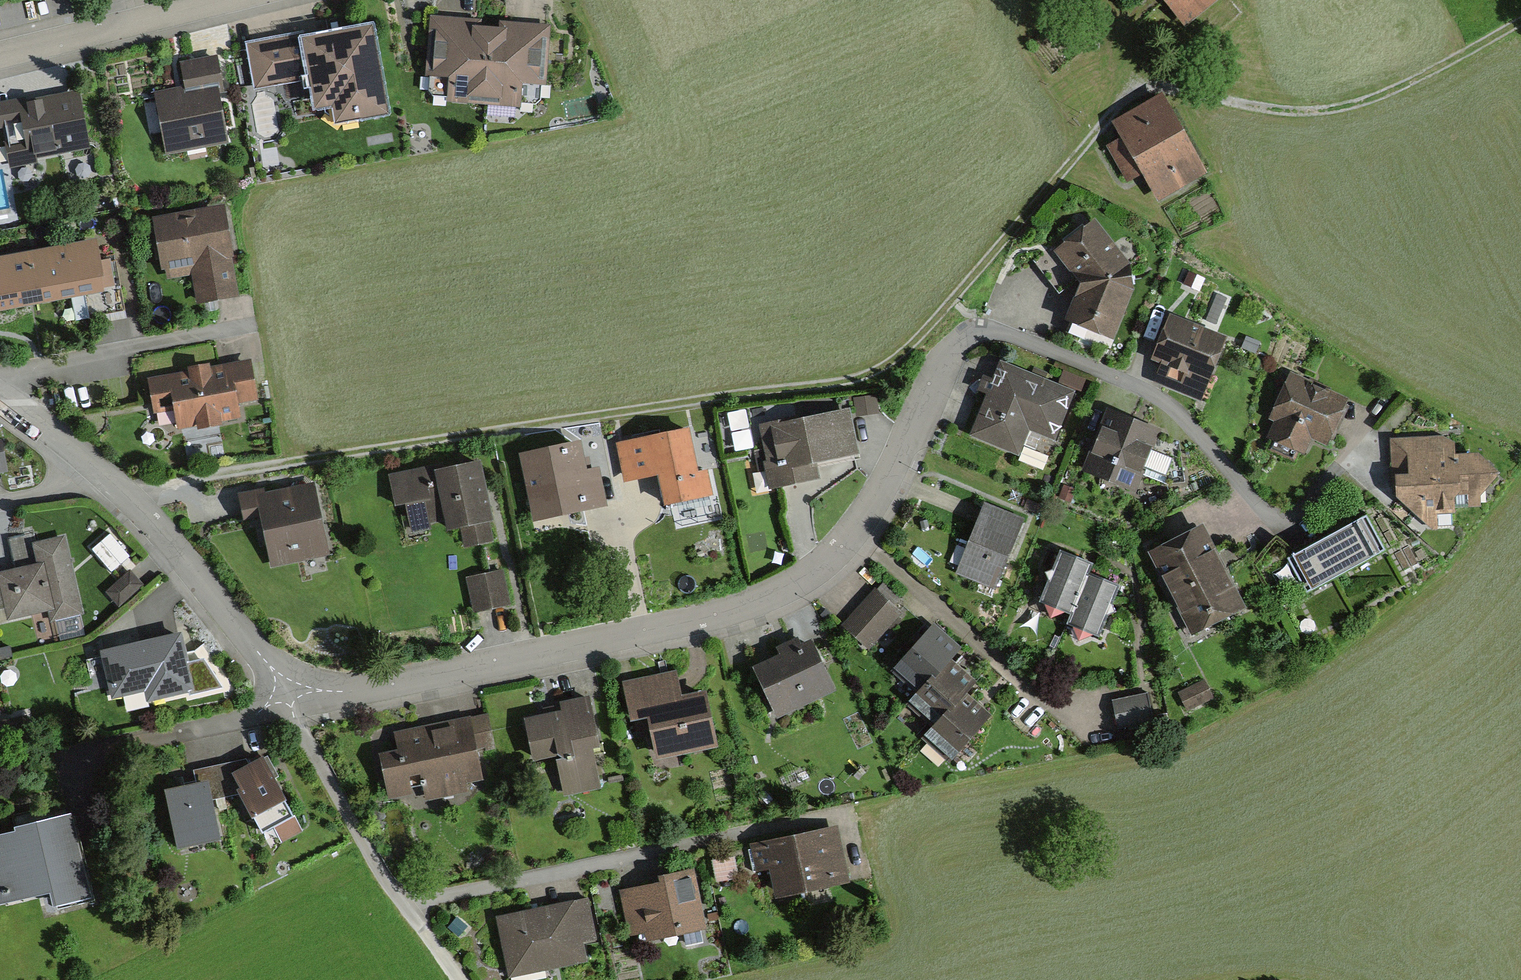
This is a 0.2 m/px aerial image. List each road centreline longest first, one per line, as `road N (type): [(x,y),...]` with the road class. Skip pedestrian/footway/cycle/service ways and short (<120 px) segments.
road 1 (track): [(164,487),(839,383),(901,354),(1094,133),(1148,87),(1257,108),(1326,110),(1391,91),(1520,21)]
road 2 (residential): [(288,705),(715,615),(799,582),(837,557),(855,533),(913,433),(943,358),(961,337),(989,331),(1144,391),(1290,541)]
road 3 (residential): [(288,705),(404,907),(777,825)]
road 4 (residential): [(95,477),(187,567),(288,705)]
road 5 (residential): [(247,328),(0,381)]
road 6 (residential): [(64,766),(288,705)]
road 7 (residential): [(0,56),(222,0)]

